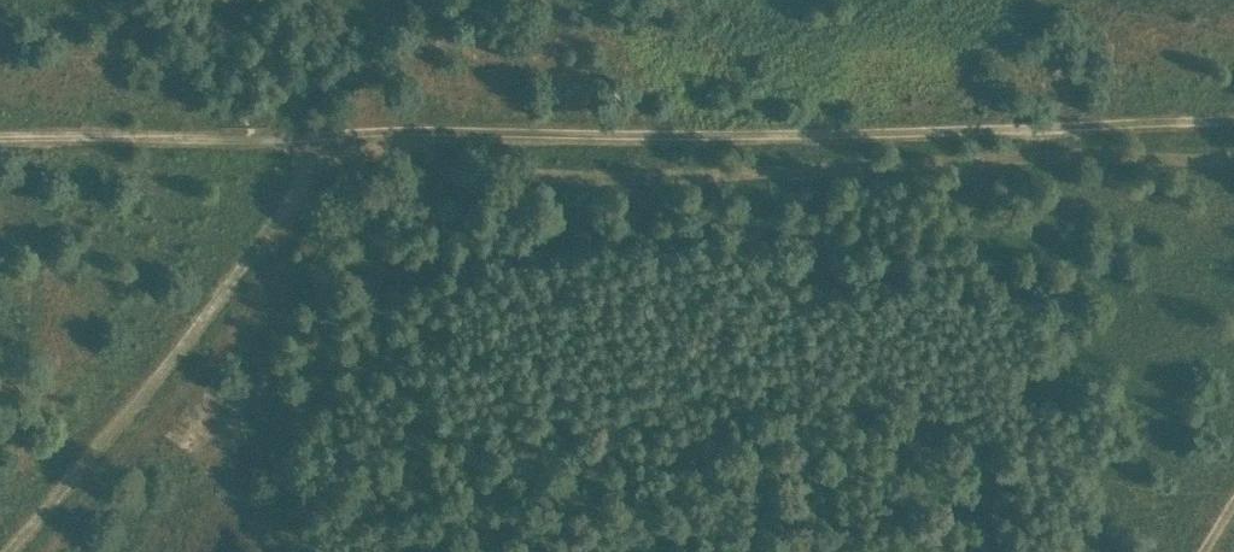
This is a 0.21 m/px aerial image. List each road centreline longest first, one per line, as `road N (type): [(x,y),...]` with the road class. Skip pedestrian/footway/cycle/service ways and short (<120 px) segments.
road 1 (track): [(1233,119),(340,139)]
road 2 (track): [(340,139),(4,551)]
road 3 (track): [(0,140),(340,139)]

